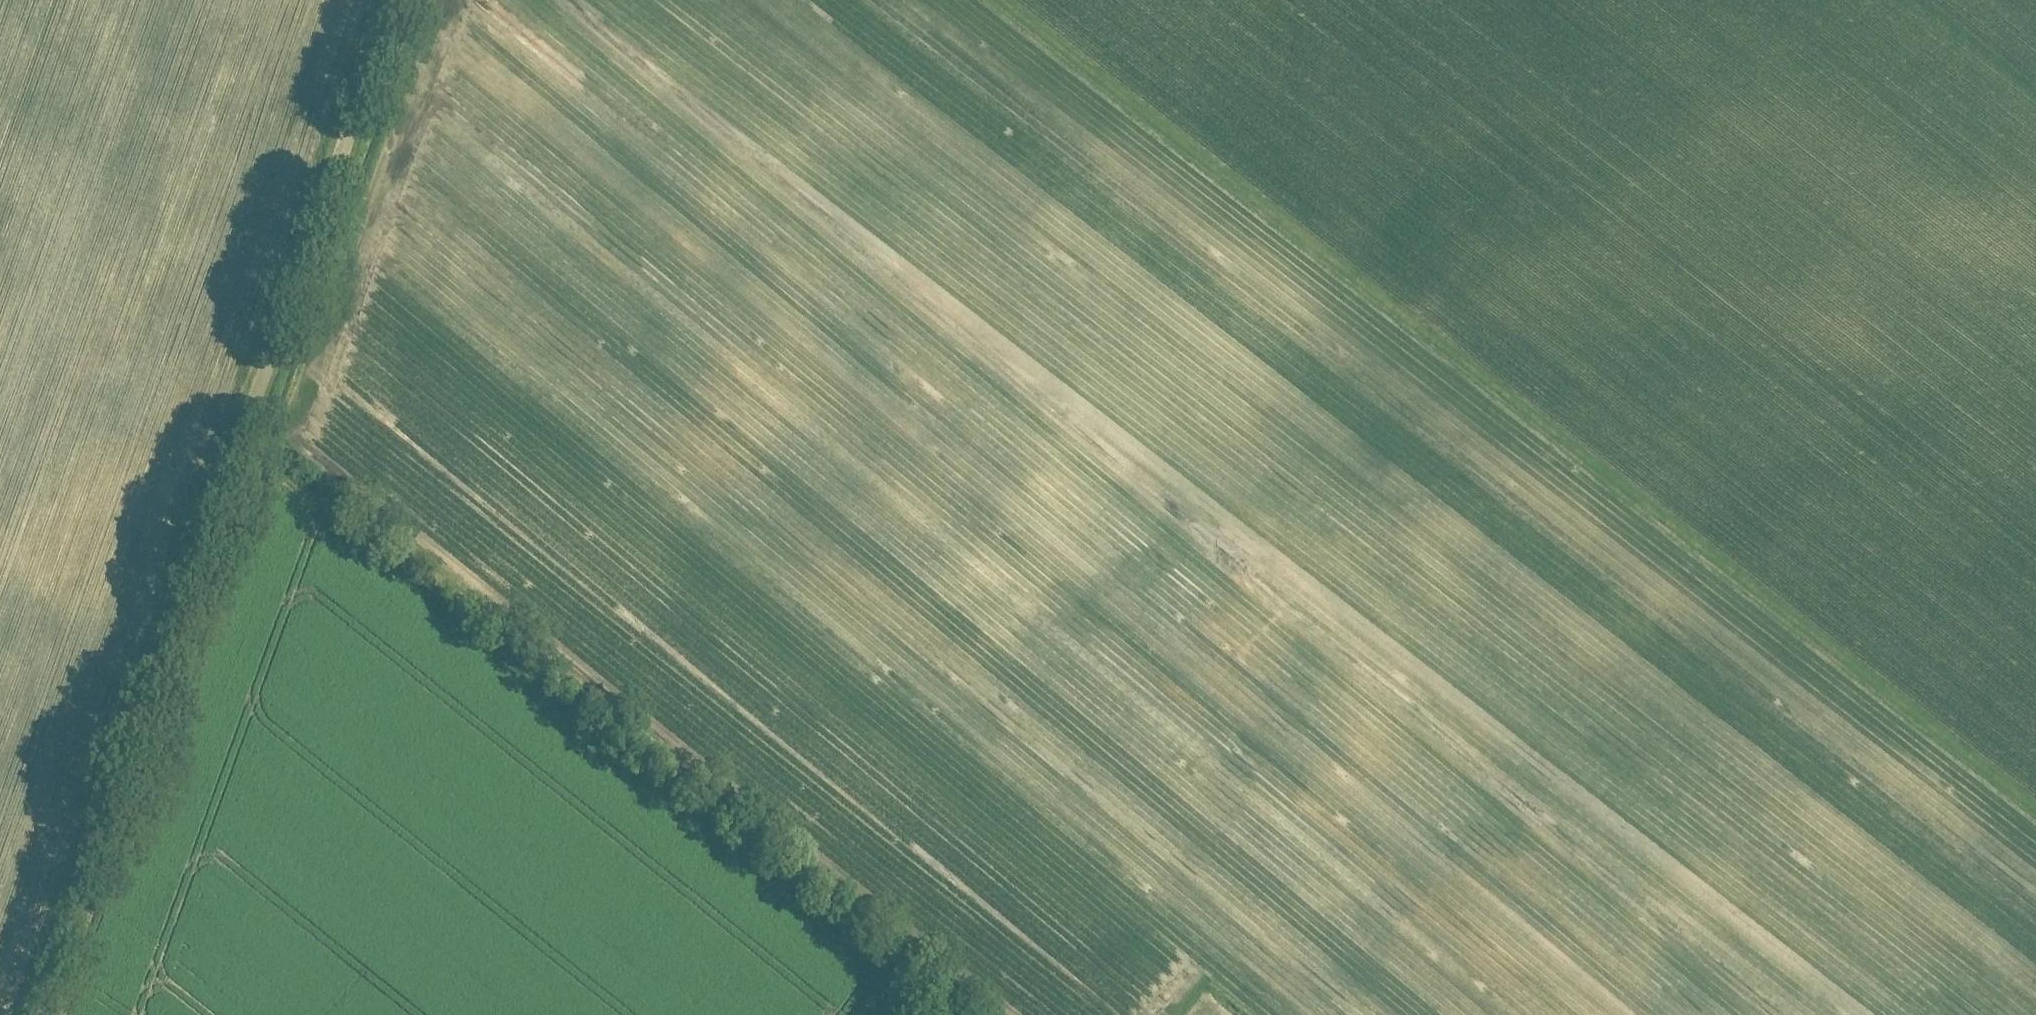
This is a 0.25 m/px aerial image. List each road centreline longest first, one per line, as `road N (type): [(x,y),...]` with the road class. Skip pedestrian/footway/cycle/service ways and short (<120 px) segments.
road 1 (unclassified): [(34,1014),(395,0)]

